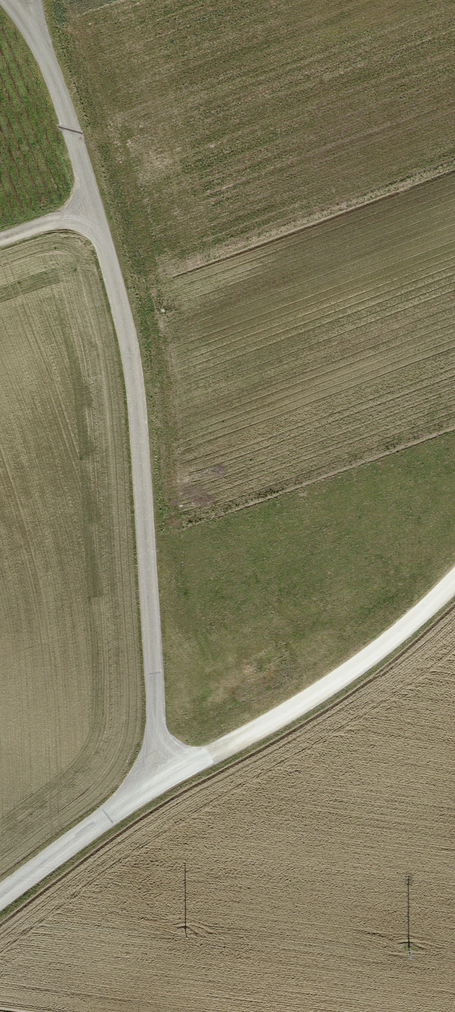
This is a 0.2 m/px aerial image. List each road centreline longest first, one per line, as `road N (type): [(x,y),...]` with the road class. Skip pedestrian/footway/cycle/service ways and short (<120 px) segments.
road 1 (unclassified): [(0,900),(157,776),(131,349),(32,0)]
road 2 (track): [(157,776),(214,754),(349,676),(454,580)]

